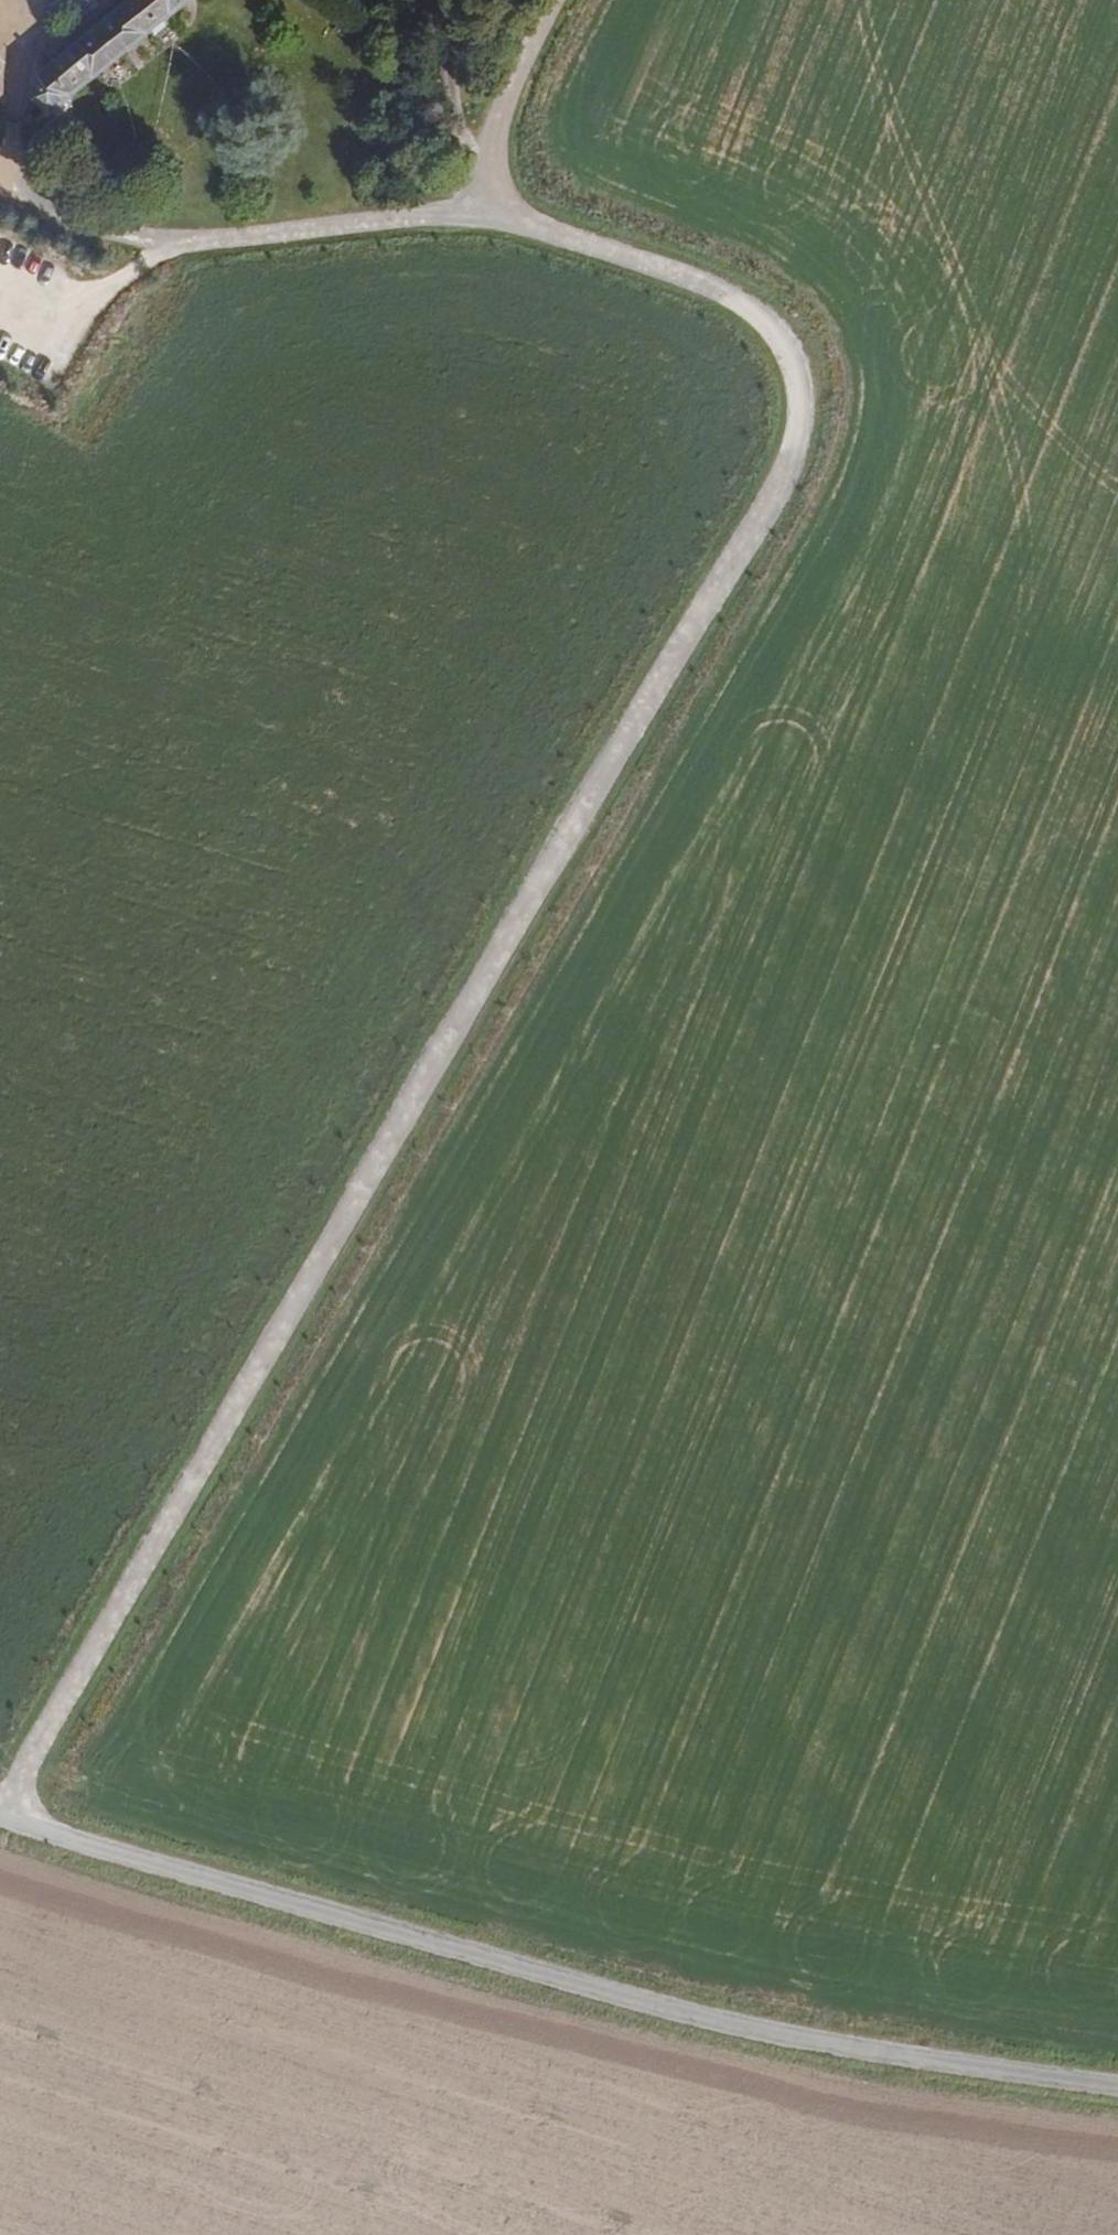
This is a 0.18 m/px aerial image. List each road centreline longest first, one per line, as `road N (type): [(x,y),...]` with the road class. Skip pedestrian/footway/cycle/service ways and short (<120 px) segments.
road 1 (unclassified): [(1117,2087),(818,2043),(0,1820)]
road 2 (track): [(492,166),(466,142),(438,0)]

